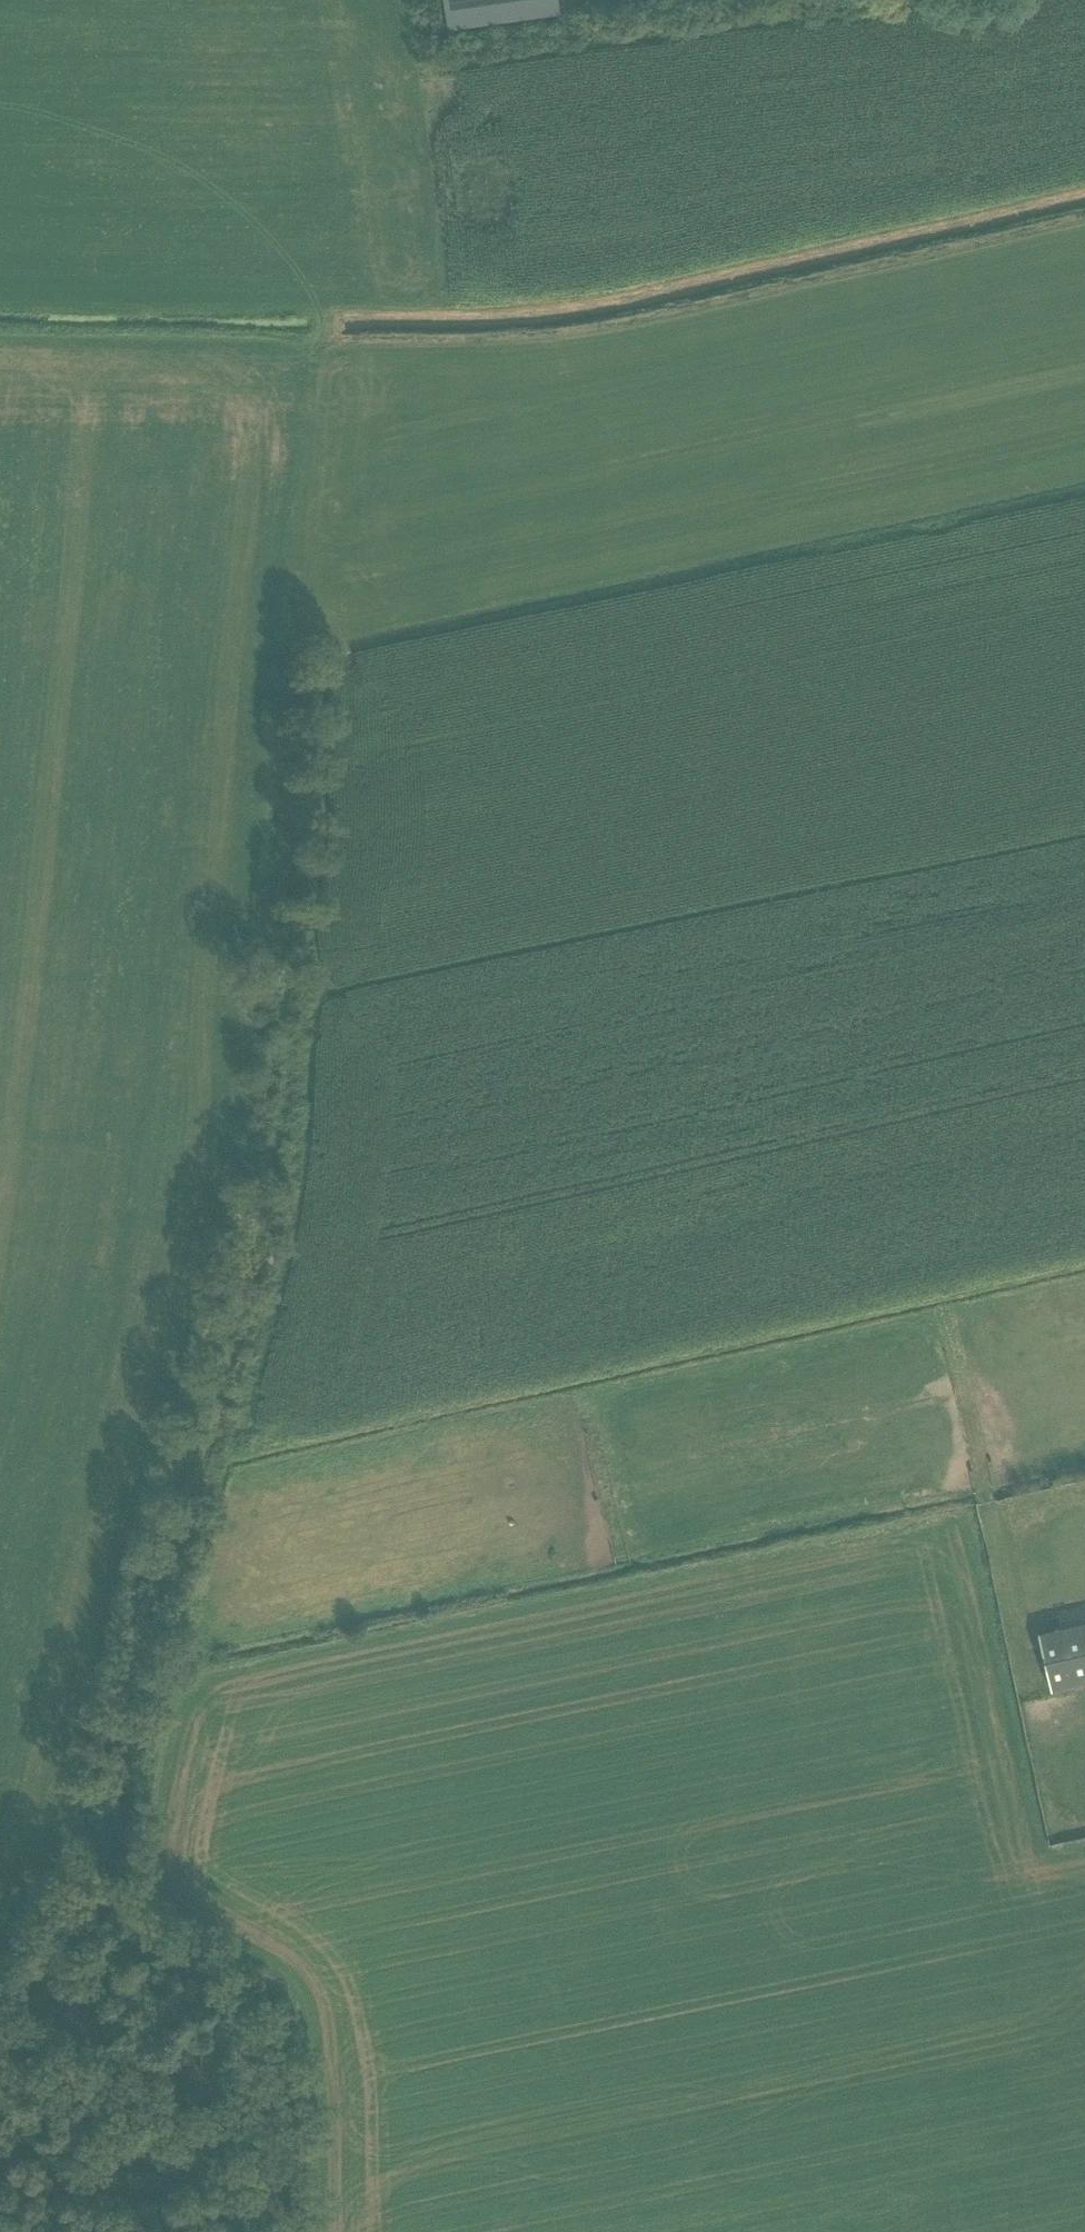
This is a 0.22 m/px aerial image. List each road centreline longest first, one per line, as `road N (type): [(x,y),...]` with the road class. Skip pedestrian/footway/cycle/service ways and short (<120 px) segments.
road 1 (track): [(298,2231),(291,1991),(200,1908),(107,1883)]

